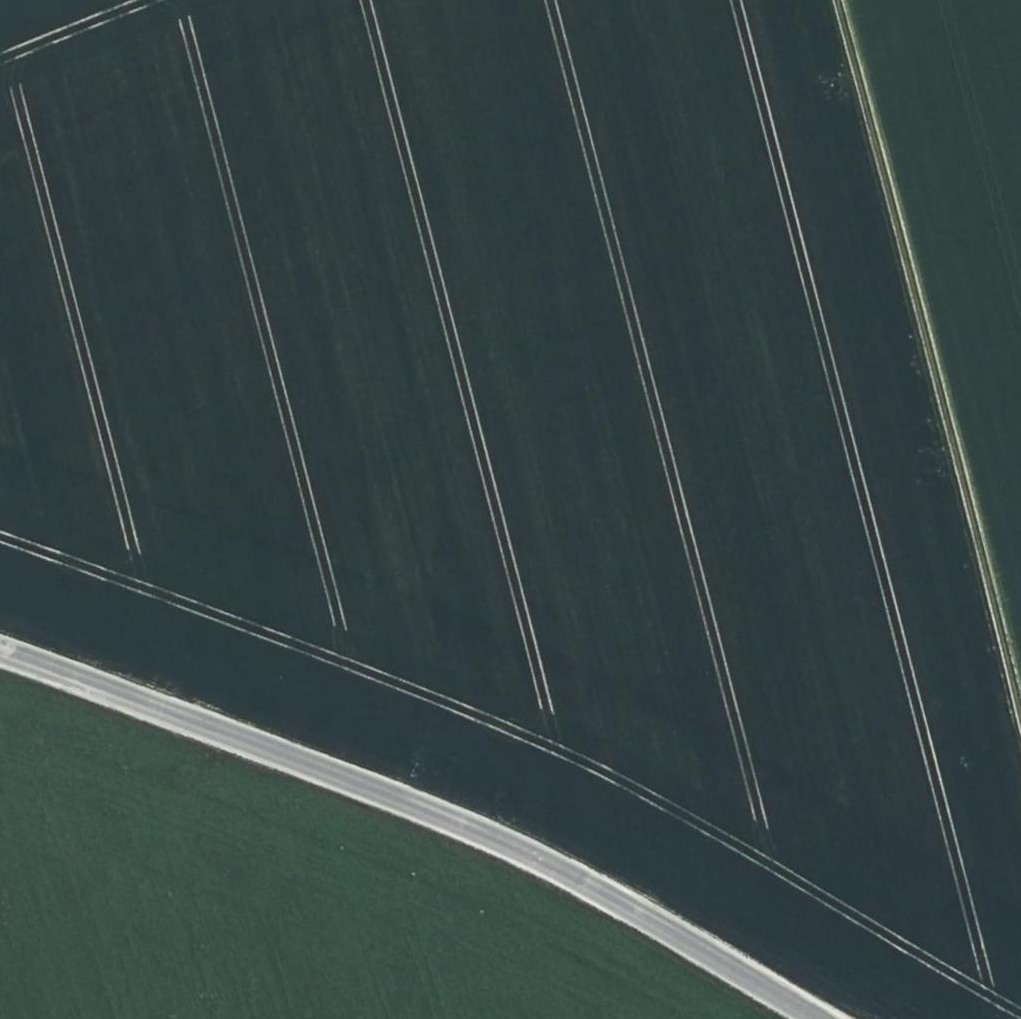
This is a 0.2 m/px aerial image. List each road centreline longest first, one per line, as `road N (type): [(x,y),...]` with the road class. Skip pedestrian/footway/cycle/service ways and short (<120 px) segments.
road 1 (unclassified): [(803,1018),(576,884),(370,794),(0,652)]
road 2 (track): [(839,0),(1020,735)]

